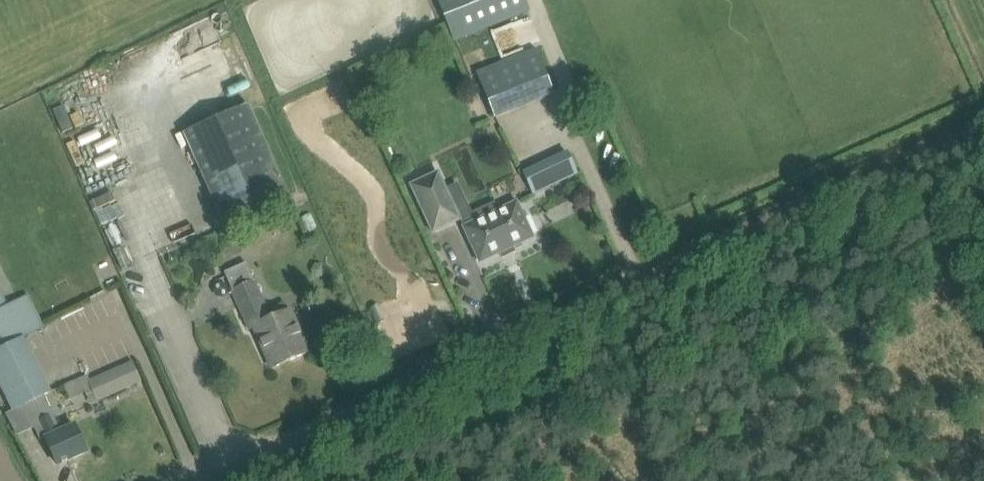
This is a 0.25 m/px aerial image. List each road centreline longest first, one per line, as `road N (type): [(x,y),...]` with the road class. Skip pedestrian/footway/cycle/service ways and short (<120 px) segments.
road 1 (track): [(509,360),(983,150)]
road 2 (unclassified): [(239,480),(509,360)]

